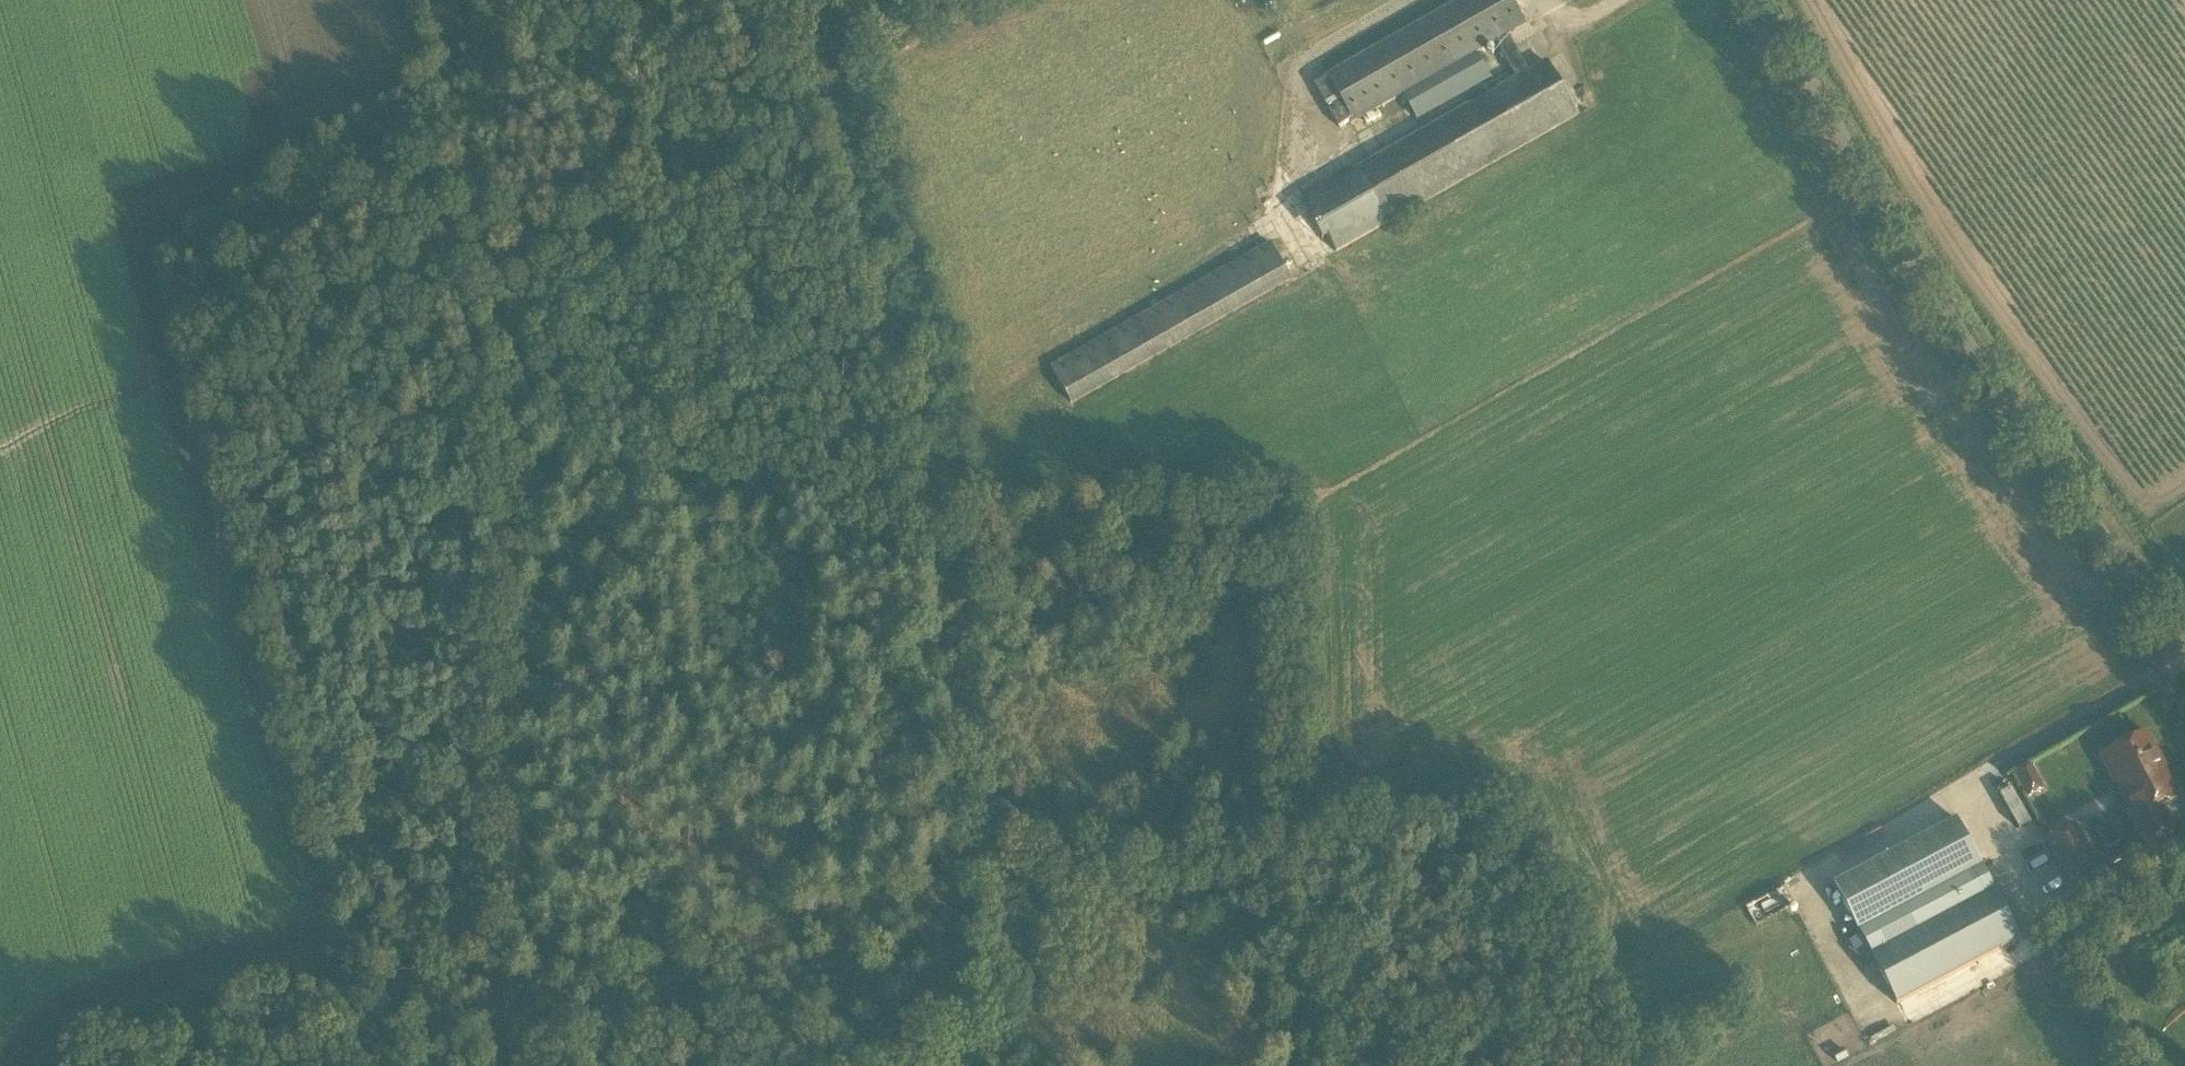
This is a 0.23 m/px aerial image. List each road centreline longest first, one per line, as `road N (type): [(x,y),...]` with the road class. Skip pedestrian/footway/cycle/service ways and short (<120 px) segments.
road 1 (unclassified): [(2184,601),(2030,411),(1782,0)]

